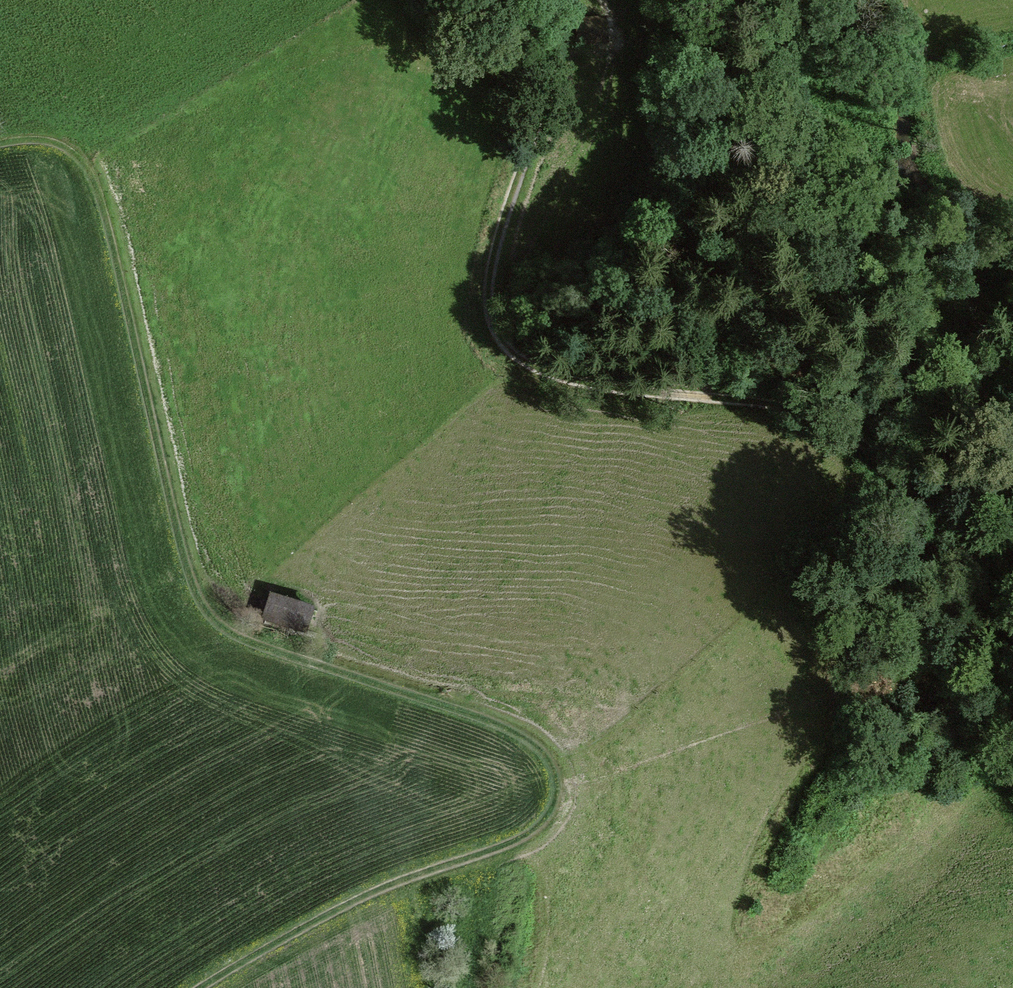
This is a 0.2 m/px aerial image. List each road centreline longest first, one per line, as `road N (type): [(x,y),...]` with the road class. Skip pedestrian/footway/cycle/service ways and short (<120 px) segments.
road 1 (track): [(203,987),(331,914),(539,826),(557,792),(548,756),(514,731),(250,643),(216,623),(182,549),(103,198),(88,166),(63,147),(0,145)]
road 2 (track): [(551,0),(551,73),(494,253),(487,306),(500,340),(543,375),(806,413),(880,451),(1009,611),(1012,629)]

